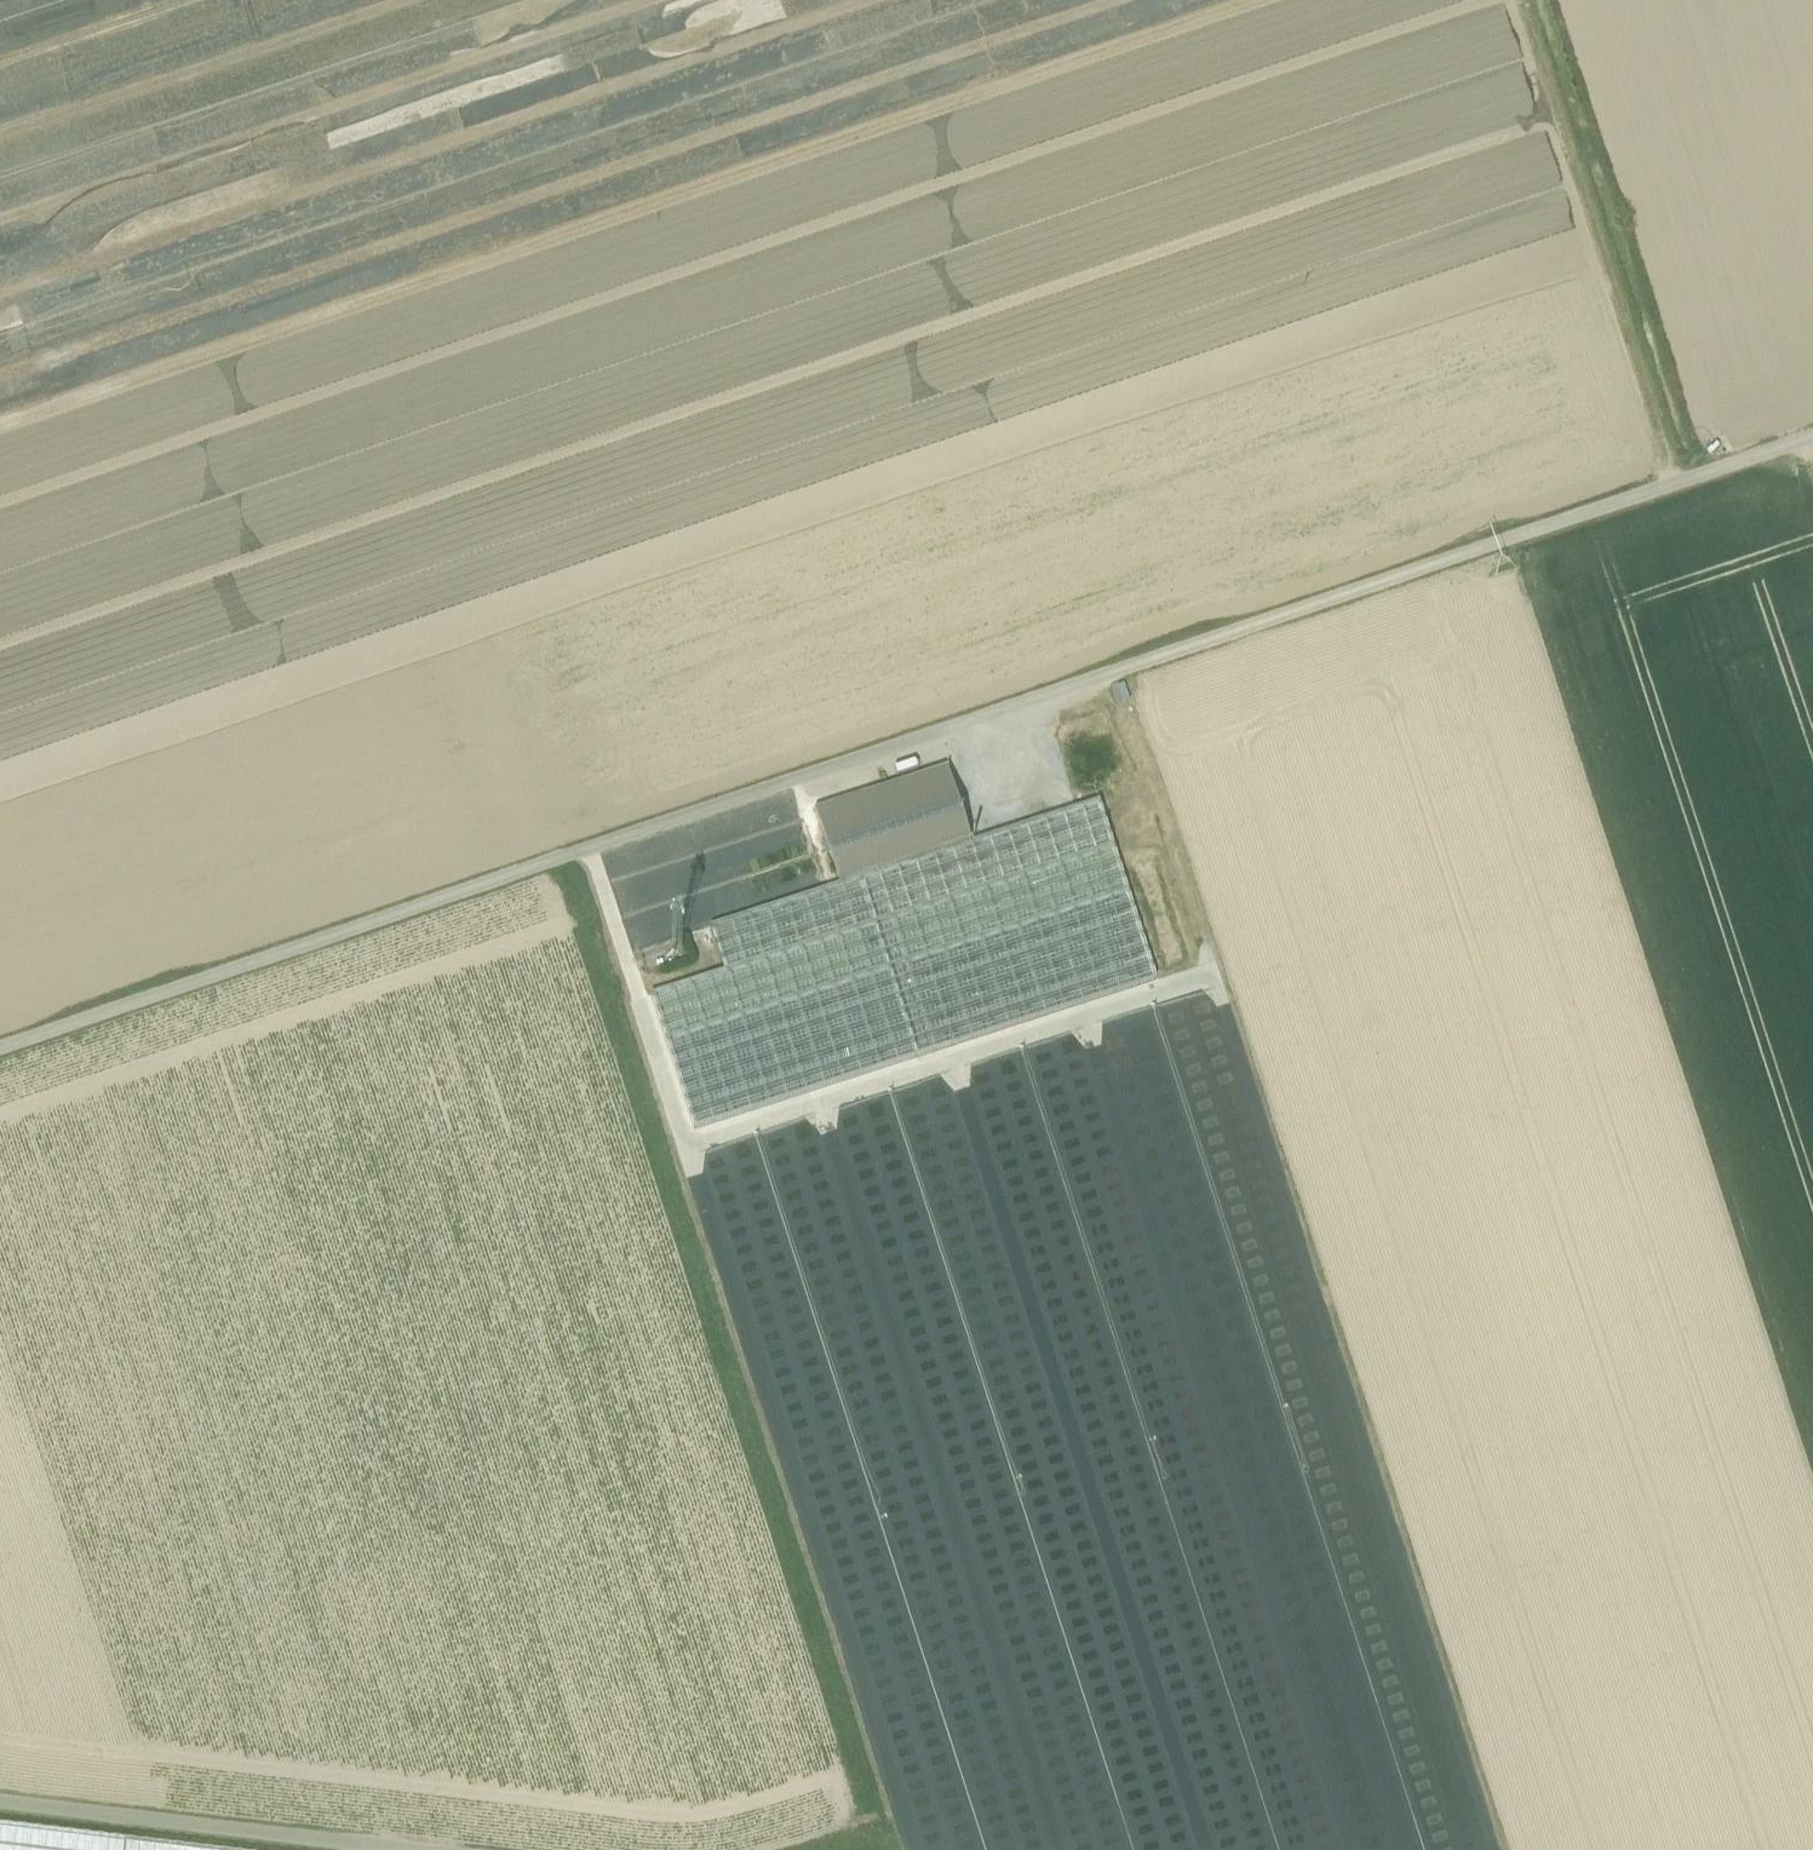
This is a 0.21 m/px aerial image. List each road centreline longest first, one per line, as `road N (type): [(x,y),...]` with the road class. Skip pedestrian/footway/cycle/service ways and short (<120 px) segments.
road 1 (track): [(0,1054),(1812,444)]
road 2 (track): [(0,1807),(386,1849)]

